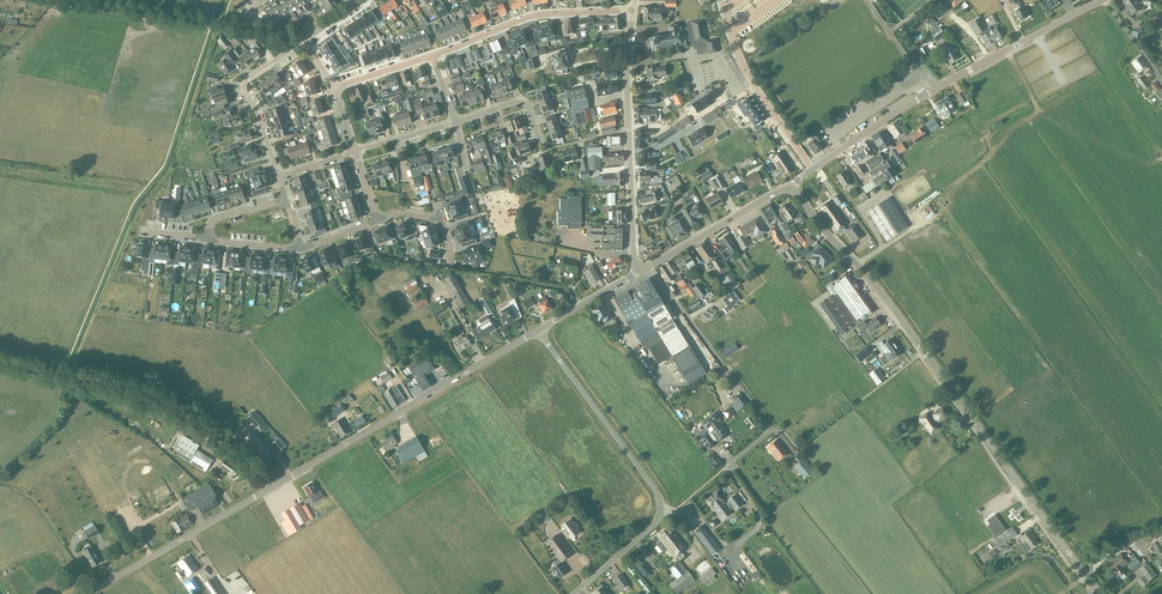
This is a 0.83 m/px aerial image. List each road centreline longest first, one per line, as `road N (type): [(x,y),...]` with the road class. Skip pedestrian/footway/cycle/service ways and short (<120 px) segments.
road 1 (tertiary): [(1100,593),(881,292),(790,188)]
road 2 (tertiary): [(790,188),(924,97),(1101,0)]
road 3 (tertiary): [(269,489),(538,331)]
road 4 (unclassified): [(269,489),(247,461),(144,393),(0,363)]
road 5 (tertiary): [(639,267),(627,73),(632,10)]
road 6 (unclassified): [(661,508),(538,331)]
road 7 (tertiary): [(88,593),(269,489)]
road 8 (residential): [(432,55),(526,16),(632,10)]
road 9 (residential): [(771,430),(649,266)]
road 10 (unclassified): [(58,0),(252,30)]
road 11 (residential): [(303,40),(245,85),(278,176)]
road 12 (tertiary): [(649,266),(790,188)]
road 13 (unclassified): [(574,593),(655,524),(661,508)]
road 14 (tertiary): [(538,331),(639,267)]

